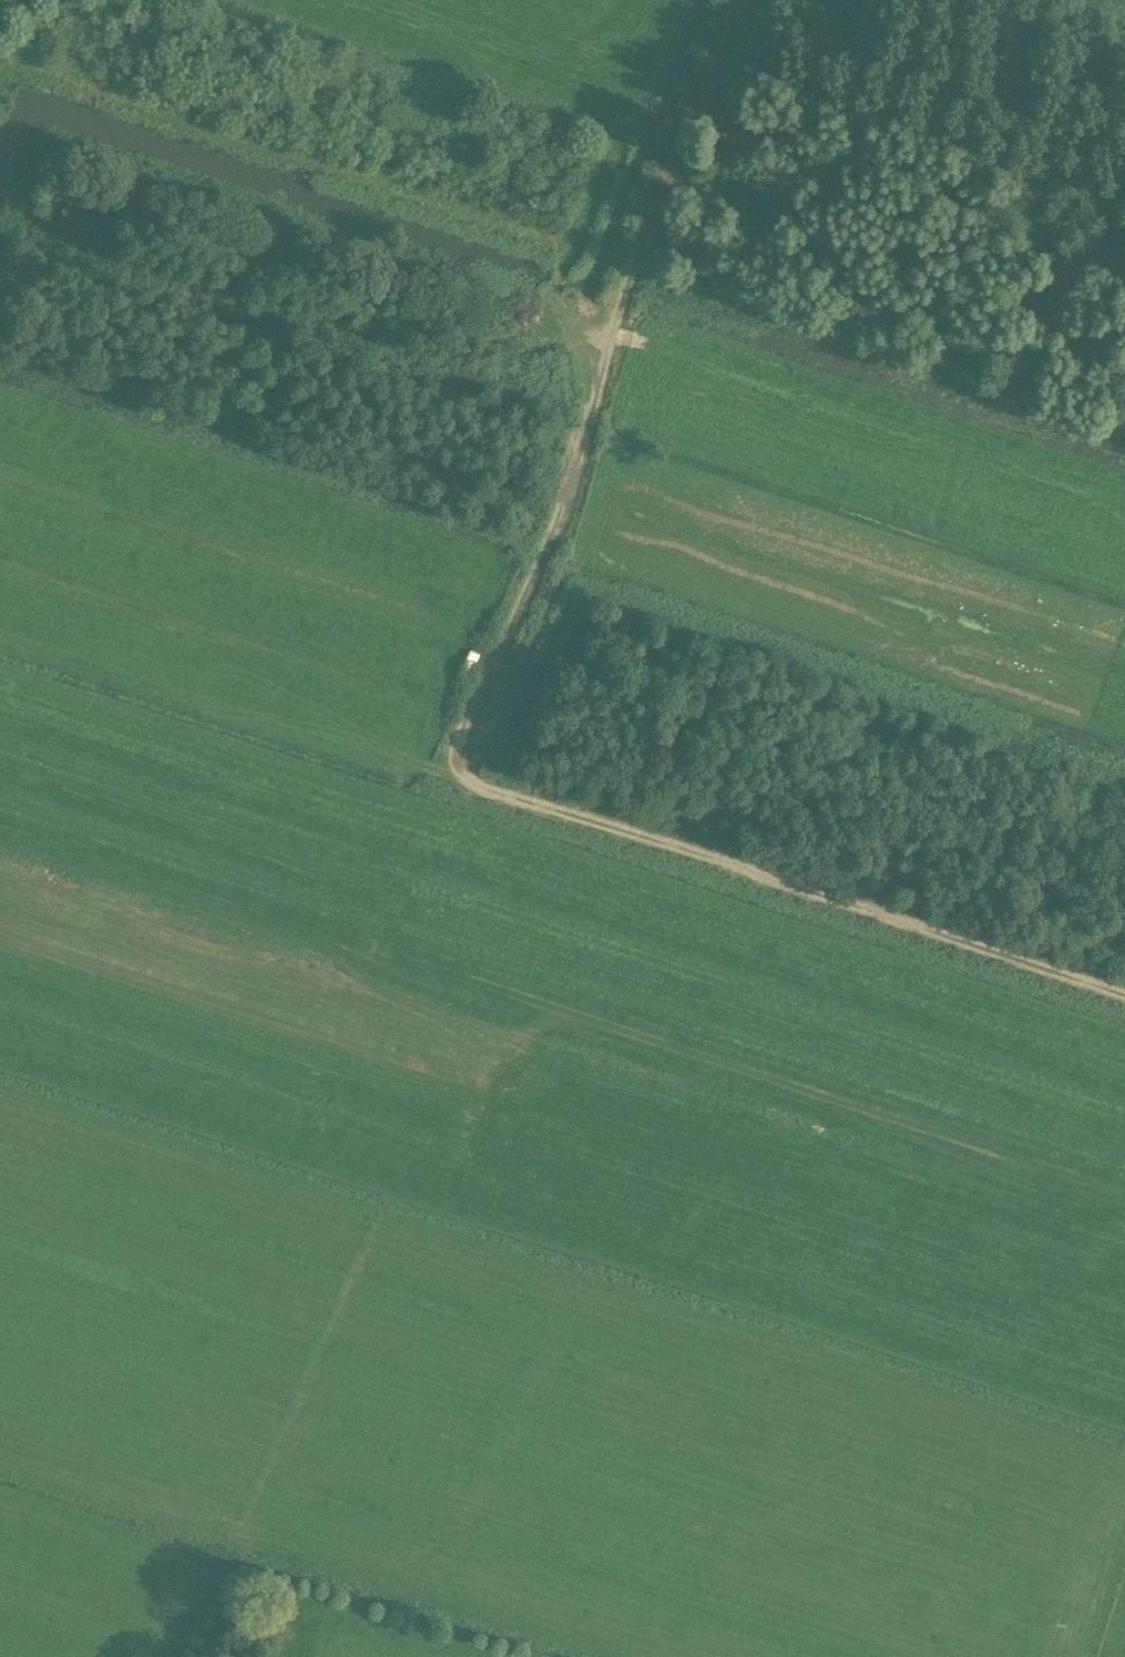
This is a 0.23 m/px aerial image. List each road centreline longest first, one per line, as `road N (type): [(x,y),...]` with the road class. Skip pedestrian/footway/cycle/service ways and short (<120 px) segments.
road 1 (track): [(1124,999),(469,776),(461,757),(467,729),(526,604),(613,333),(742,0)]
road 2 (track): [(14,68),(532,230),(564,245),(554,316),(704,357),(1124,501)]
road 3 (track): [(1124,1191),(0,827)]
road 4 (track): [(1124,274),(979,225),(932,302),(882,297),(836,274),(793,209),(738,190),(715,199),(708,221),(724,247),(816,276)]

